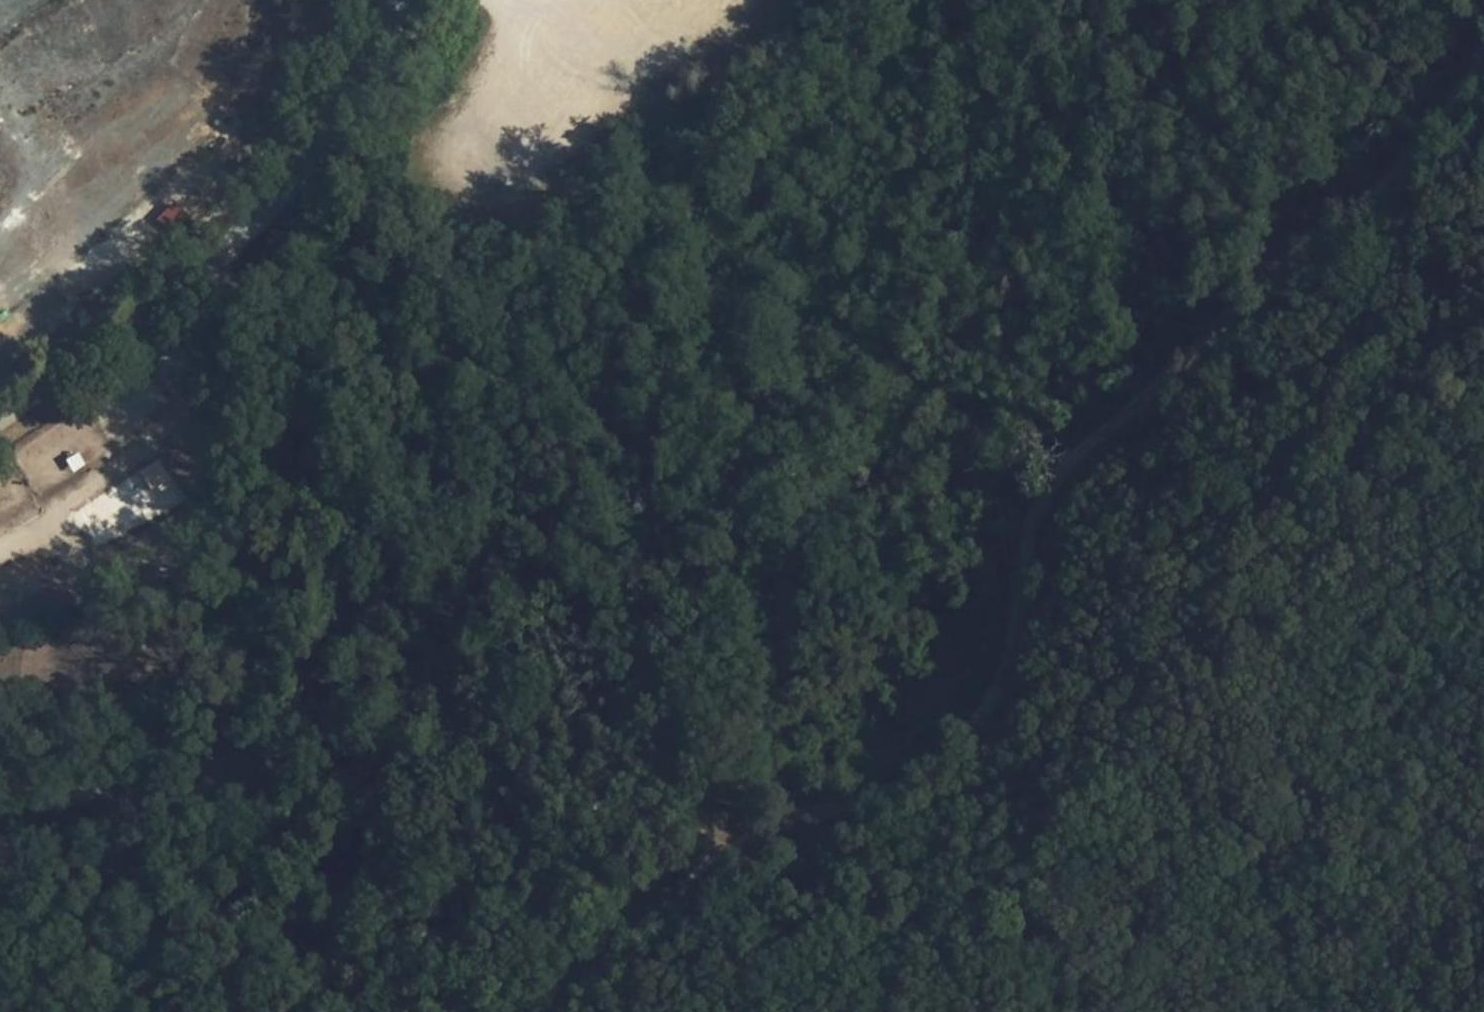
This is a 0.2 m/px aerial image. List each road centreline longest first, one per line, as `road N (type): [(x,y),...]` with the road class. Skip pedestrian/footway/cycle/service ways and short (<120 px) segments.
road 1 (track): [(556,1011),(569,990),(703,864),(906,755),(983,688),(1016,612),(1046,498),(1081,437),(1267,259),(1404,148),(1483,46)]
road 2 (unclassified): [(395,0),(314,172),(0,407)]
road 3 (track): [(0,769),(239,787)]

